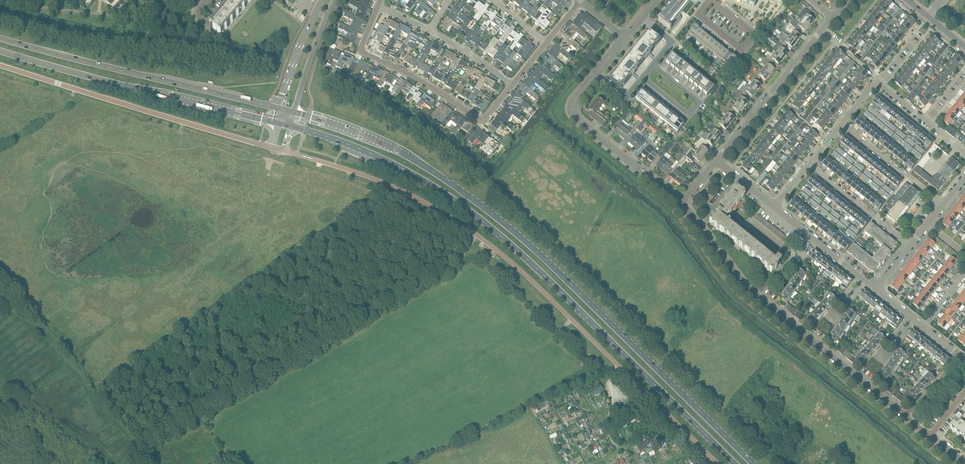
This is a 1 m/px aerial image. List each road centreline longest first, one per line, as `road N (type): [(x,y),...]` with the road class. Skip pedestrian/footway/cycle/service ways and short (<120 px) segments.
road 1 (primary): [(754,463),(500,219),(394,149),(296,112)]
road 2 (primary): [(292,127),(399,166),(492,228),(736,463)]
road 3 (unclassified): [(717,463),(493,248),(424,202),(336,166)]
road 4 (track): [(200,417),(454,264),(477,235)]
road 5 (unclassified): [(906,416),(744,286),(682,202)]
road 6 (primary): [(280,108),(0,38)]
road 7 (primary): [(0,51),(277,122)]
road 8 (unclassified): [(0,65),(270,147)]
road 9 (unclassified): [(682,202),(573,110),(627,36)]
road 10 (residential): [(512,84),(481,120),(365,54),(378,7)]
road 11 (residential): [(716,159),(832,16)]
road 12 (residential): [(654,65),(700,102),(690,115),(643,78)]
road 13 (residential): [(911,246),(807,165)]
road 14 (residential): [(943,206),(840,124)]
road 15 (residential): [(712,0),(754,34),(741,49),(697,14)]

